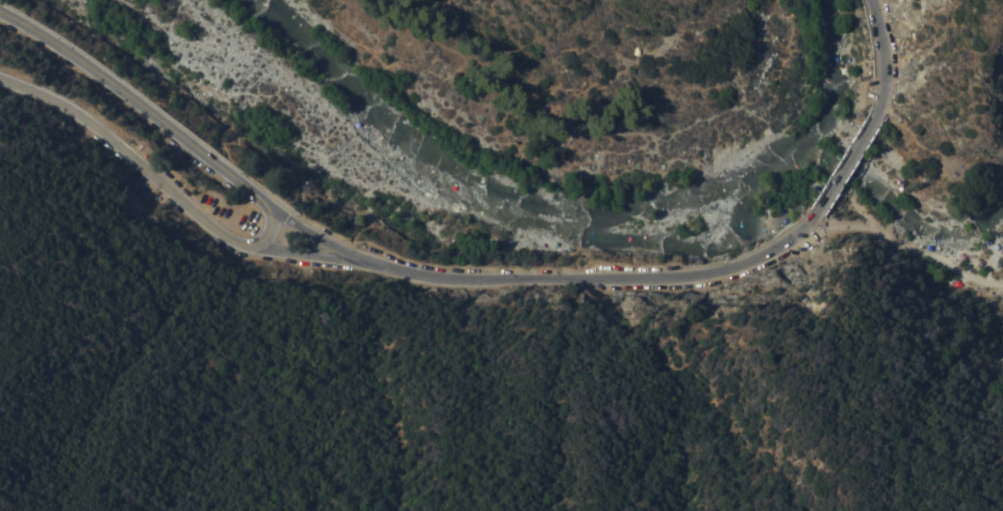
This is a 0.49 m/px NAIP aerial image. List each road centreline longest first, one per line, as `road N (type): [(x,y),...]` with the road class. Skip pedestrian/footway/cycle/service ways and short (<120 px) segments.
road 1 (residential): [(268,204),(342,250),(443,278),(690,276),(749,263),(801,233),(815,215)]
road 2 (residential): [(268,204),(269,236),(252,245),(232,241),(97,127),(0,77)]
road 3 (tertiary): [(0,11),(128,95),(268,204)]
road 4 (track): [(1002,279),(987,287),(870,226),(801,233)]
road 5 (tertiary): [(243,244),(384,265)]

